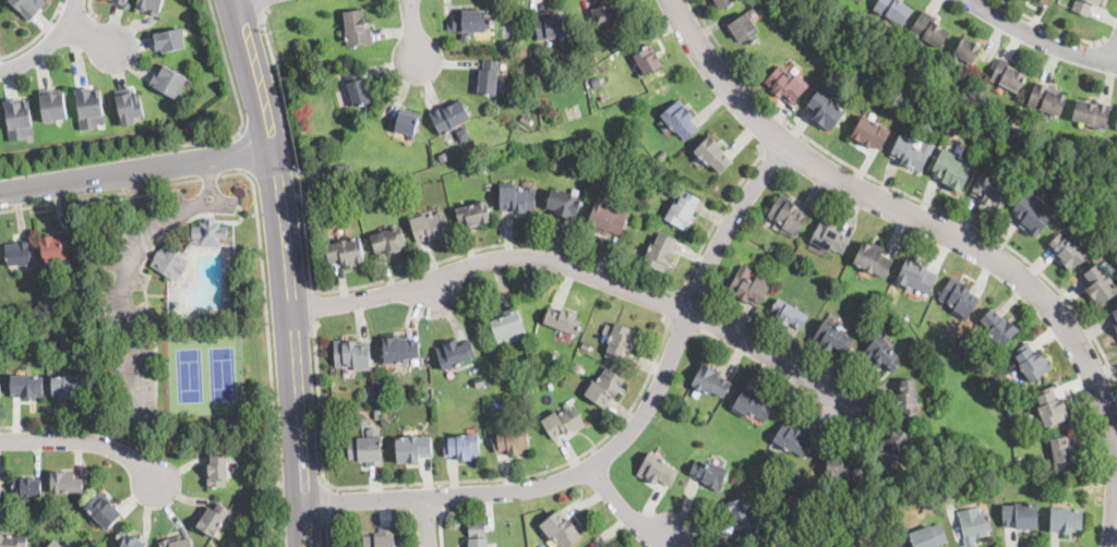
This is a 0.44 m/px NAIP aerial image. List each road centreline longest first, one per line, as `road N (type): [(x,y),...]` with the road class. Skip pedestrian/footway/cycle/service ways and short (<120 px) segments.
road 1 (residential): [(674,0),(731,89),(784,142),(821,169),(961,239),(1055,307),(1110,410),(1116,451),(1111,546)]
road 2 (residential): [(303,505),(548,487),(597,472),(658,393),(737,208),(784,142)]
road 3 (residential): [(292,311),(492,259),(554,259),(777,356),(848,408)]
road 4 (tertiary): [(305,546),(292,311),(271,150),(236,0)]
road 5 (residential): [(271,150),(0,193)]
road 6 (residential): [(0,440),(110,447),(155,483)]
road 7 (residential): [(1116,65),(1042,40),(973,0)]

